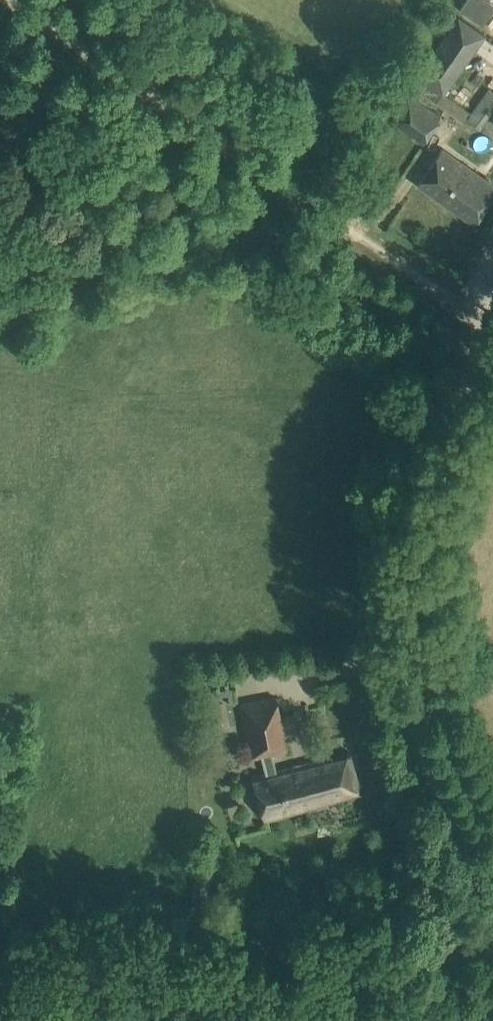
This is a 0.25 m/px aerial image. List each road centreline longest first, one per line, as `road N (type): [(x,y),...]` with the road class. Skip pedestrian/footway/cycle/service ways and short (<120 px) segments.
road 1 (unclassified): [(492,859),(435,784),(413,712),(408,632),(423,490),(465,375),(492,346)]
road 2 (track): [(492,995),(0,1008)]
road 3 (track): [(326,212),(13,0)]
road 4 (track): [(492,336),(326,212)]

